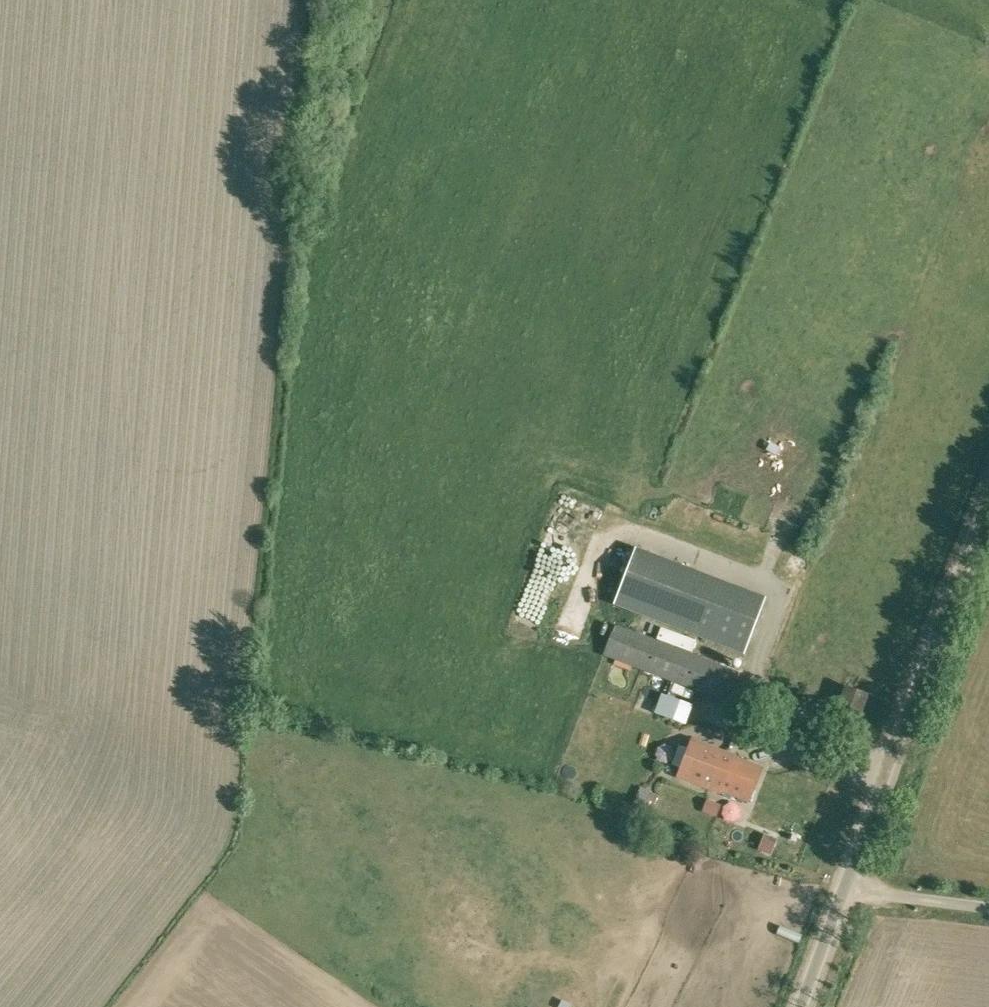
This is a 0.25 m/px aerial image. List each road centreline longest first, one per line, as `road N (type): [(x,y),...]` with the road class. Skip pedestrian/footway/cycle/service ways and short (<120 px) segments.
road 1 (unclassified): [(798,1006),(988,506)]

